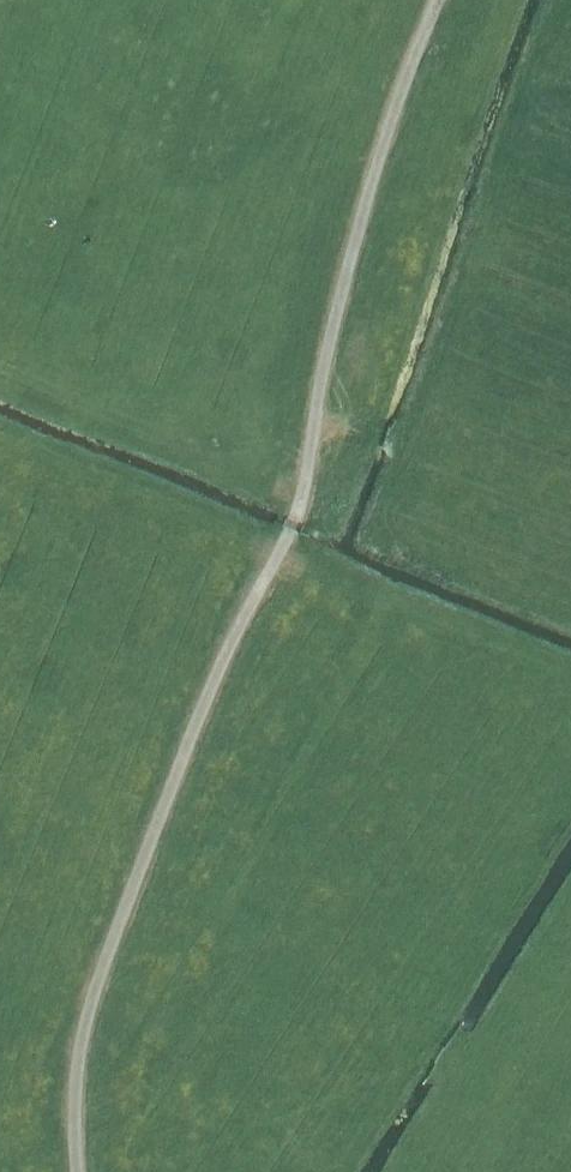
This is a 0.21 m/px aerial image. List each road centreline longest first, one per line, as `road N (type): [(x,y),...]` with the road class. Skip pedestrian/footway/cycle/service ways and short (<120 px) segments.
road 1 (track): [(78,1171),(72,1093),(83,1027),(246,615),(300,517),(339,286),(442,0)]
road 2 (track): [(570,504),(316,421)]

